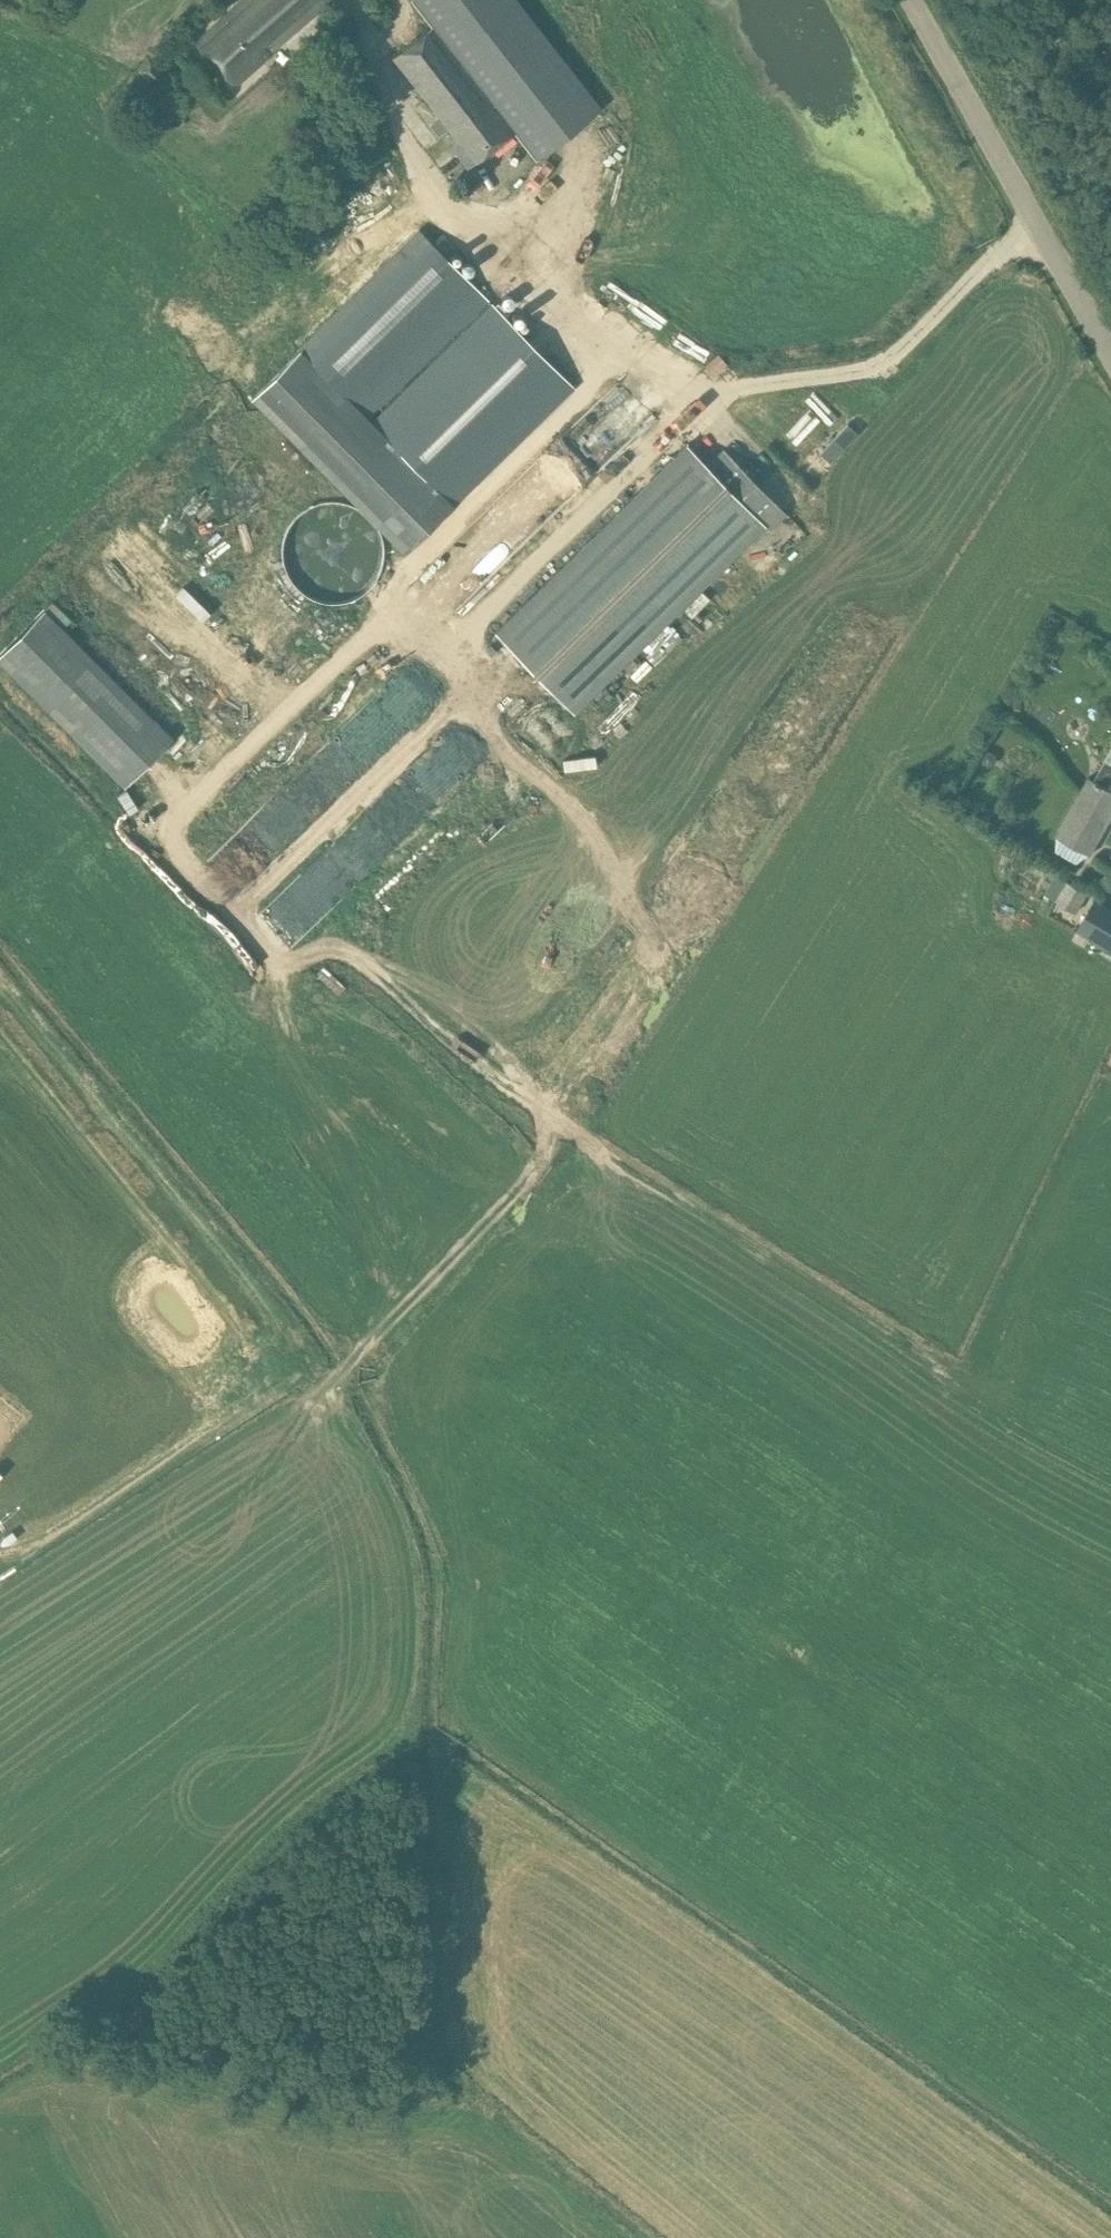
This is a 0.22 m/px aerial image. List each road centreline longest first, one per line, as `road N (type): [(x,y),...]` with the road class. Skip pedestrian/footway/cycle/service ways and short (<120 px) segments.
road 1 (unclassified): [(1041,218),(882,371),(722,391)]
road 2 (unclassified): [(1041,218),(920,0)]
road 3 (unclassified): [(434,196),(363,0)]
road 4 (unclassified): [(1110,343),(1041,218)]

